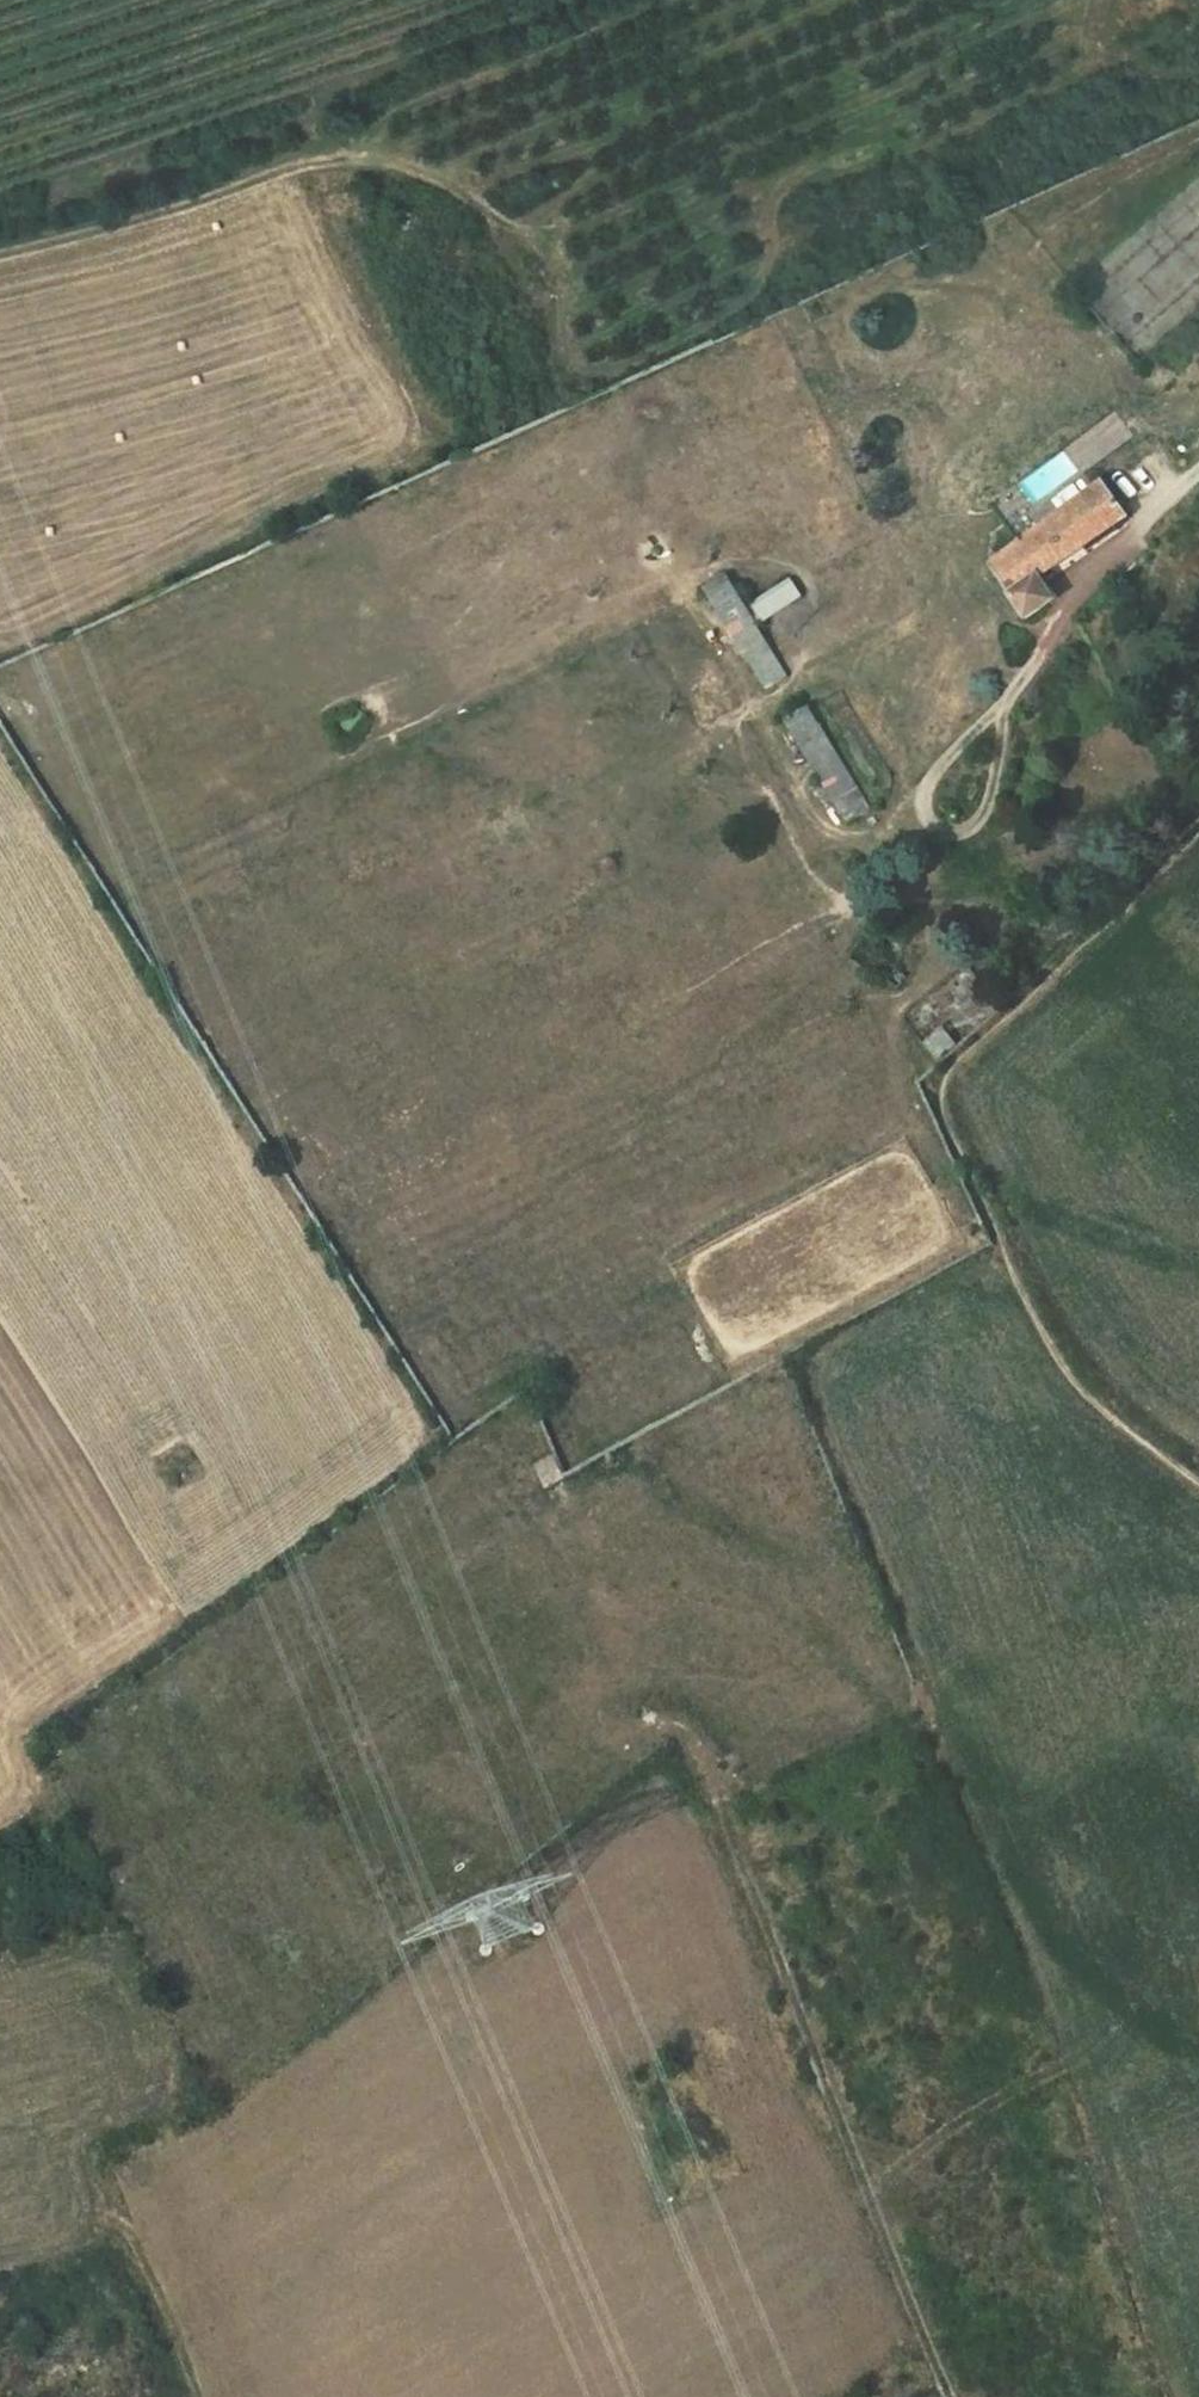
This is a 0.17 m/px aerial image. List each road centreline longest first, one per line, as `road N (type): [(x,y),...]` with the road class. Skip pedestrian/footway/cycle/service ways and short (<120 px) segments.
road 1 (track): [(1198,1480),(1087,1395),(1051,1344),(939,1104),(945,1074),(1198,819)]
road 2 (track): [(0,251),(309,166)]

